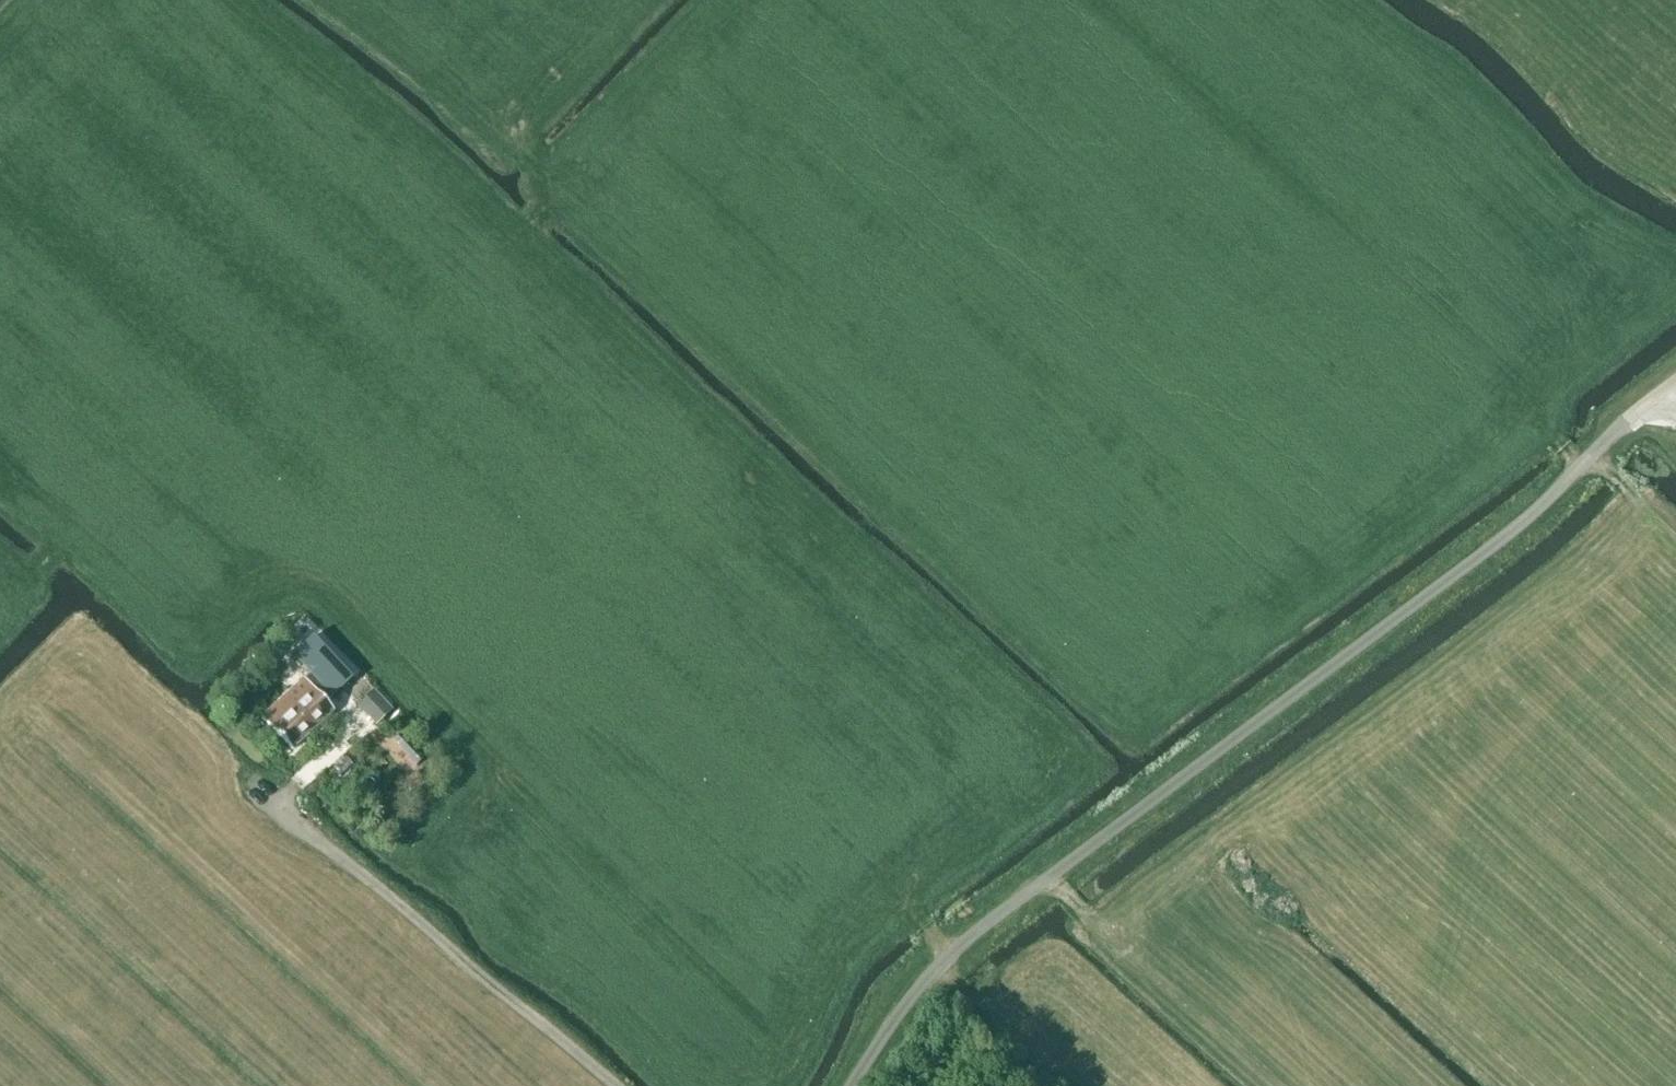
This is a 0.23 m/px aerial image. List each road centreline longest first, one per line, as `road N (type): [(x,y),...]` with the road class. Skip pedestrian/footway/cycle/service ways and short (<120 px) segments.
road 1 (unclassified): [(851,1085),(902,1008),(971,934),(1465,566),(1675,381)]
road 2 (track): [(620,1085),(294,818),(290,797),(307,770)]

